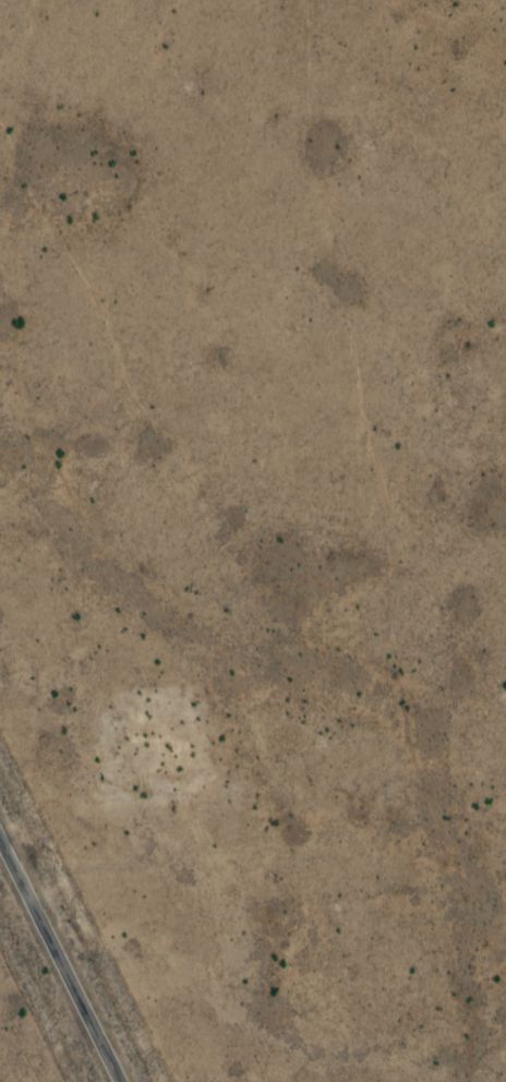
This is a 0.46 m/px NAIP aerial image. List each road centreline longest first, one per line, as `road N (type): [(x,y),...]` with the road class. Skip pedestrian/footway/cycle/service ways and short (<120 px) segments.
road 1 (secondary): [(126,1081),(0,828)]

